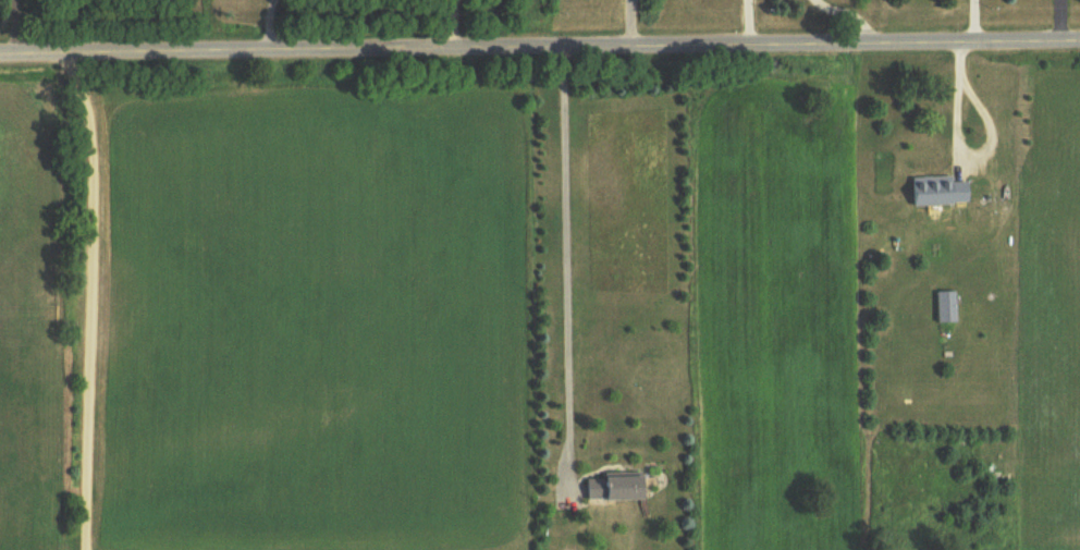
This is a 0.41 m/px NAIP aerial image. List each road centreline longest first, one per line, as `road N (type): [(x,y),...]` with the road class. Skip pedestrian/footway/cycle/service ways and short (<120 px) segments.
road 1 (residential): [(0,54),(1079,41)]

